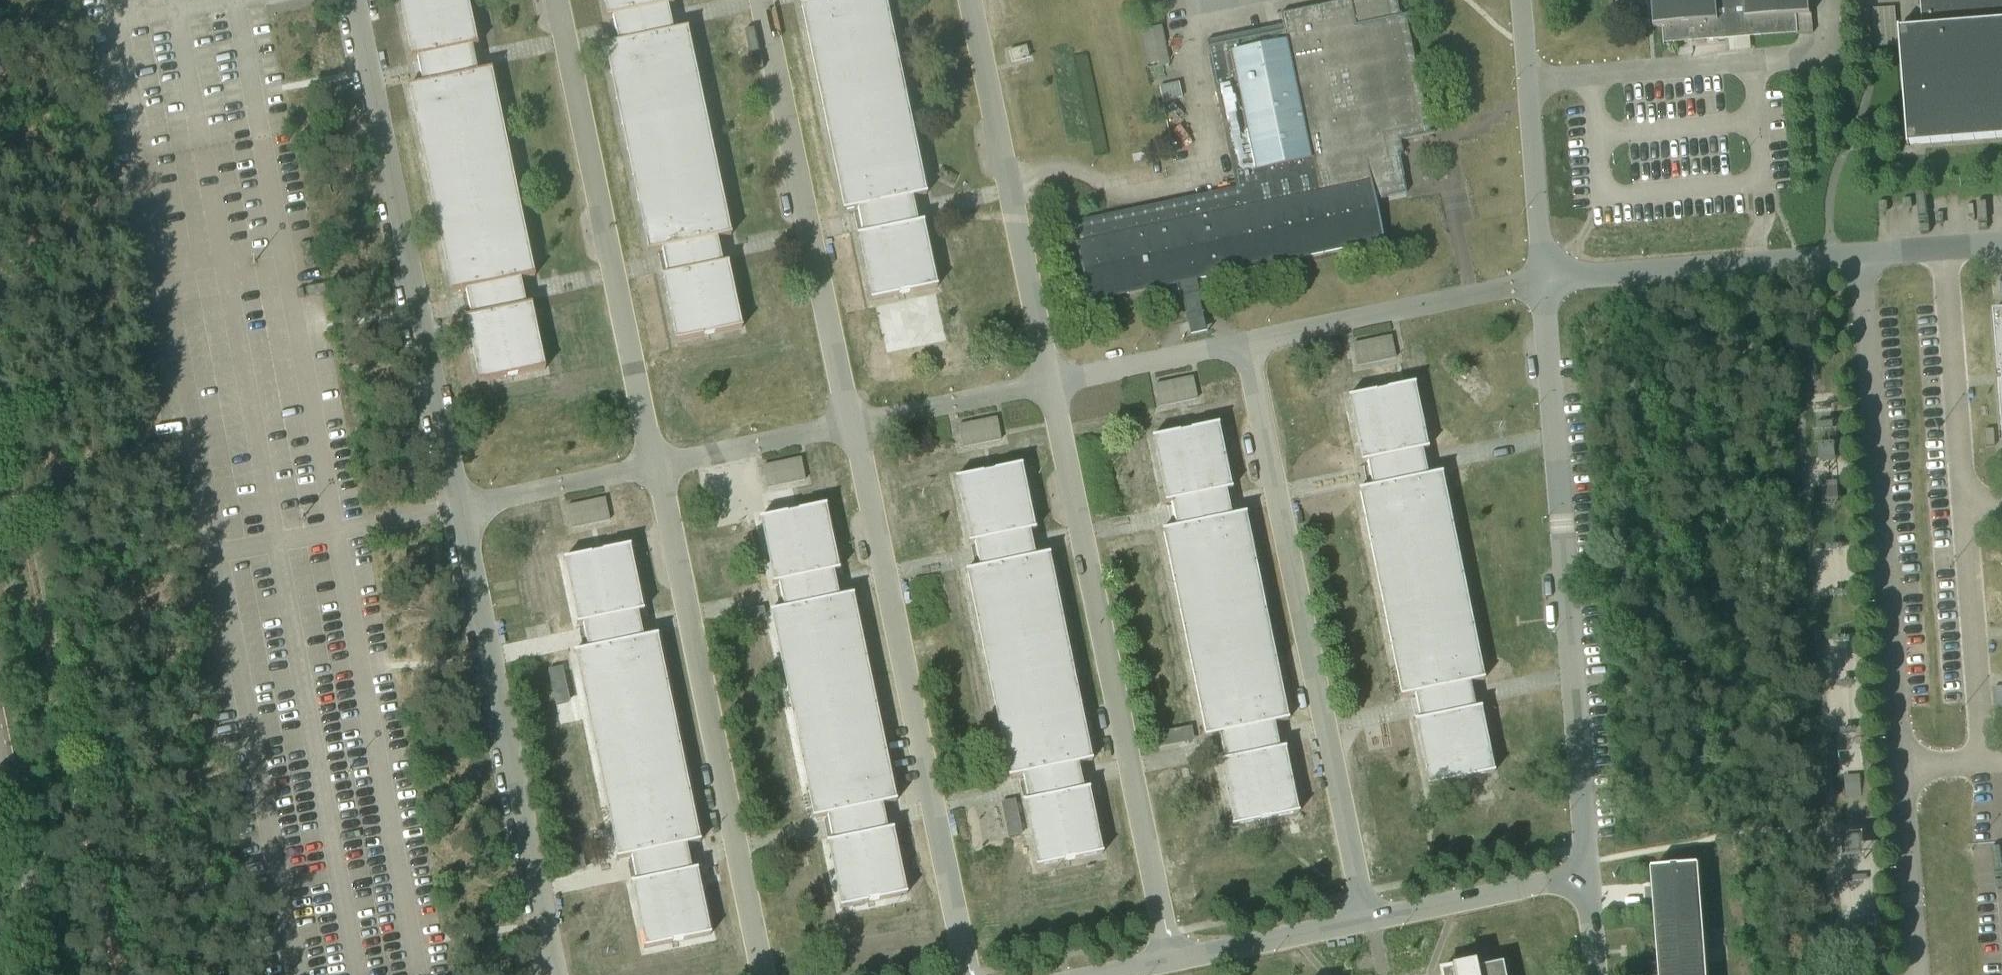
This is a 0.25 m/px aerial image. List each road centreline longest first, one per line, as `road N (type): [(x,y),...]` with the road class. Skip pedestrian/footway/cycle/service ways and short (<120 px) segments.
road 1 (secondary): [(48,974),(0,743)]

